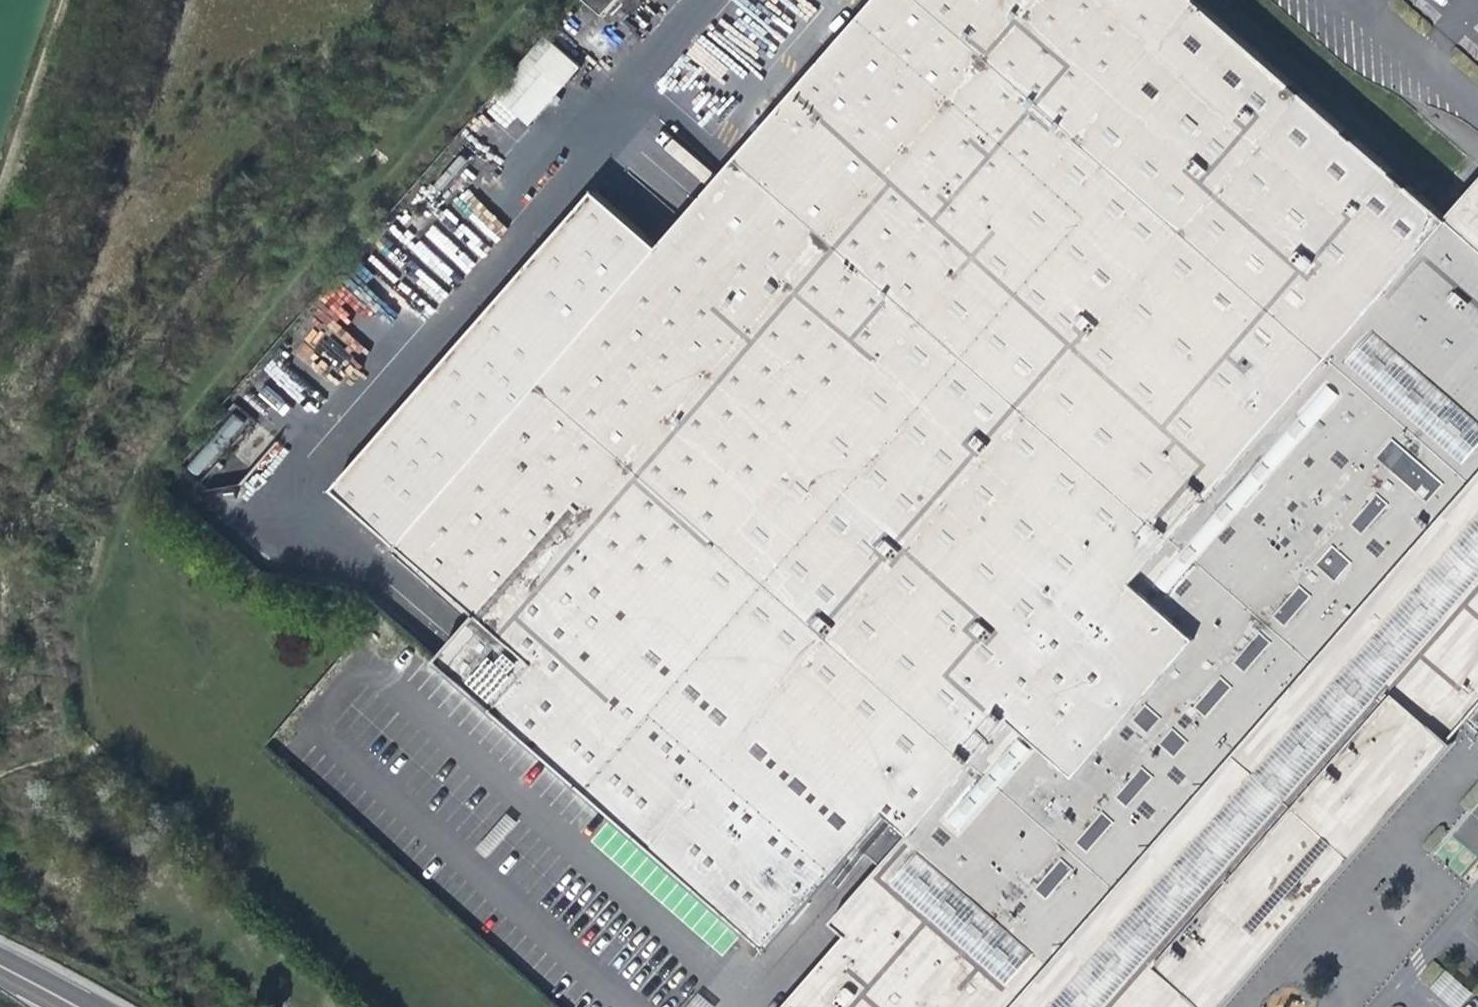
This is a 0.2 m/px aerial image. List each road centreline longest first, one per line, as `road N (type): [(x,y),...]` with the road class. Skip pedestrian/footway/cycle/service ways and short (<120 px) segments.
road 1 (unclassified): [(1477,110),(1357,0)]
road 2 (trunk): [(105,1006),(0,947)]

